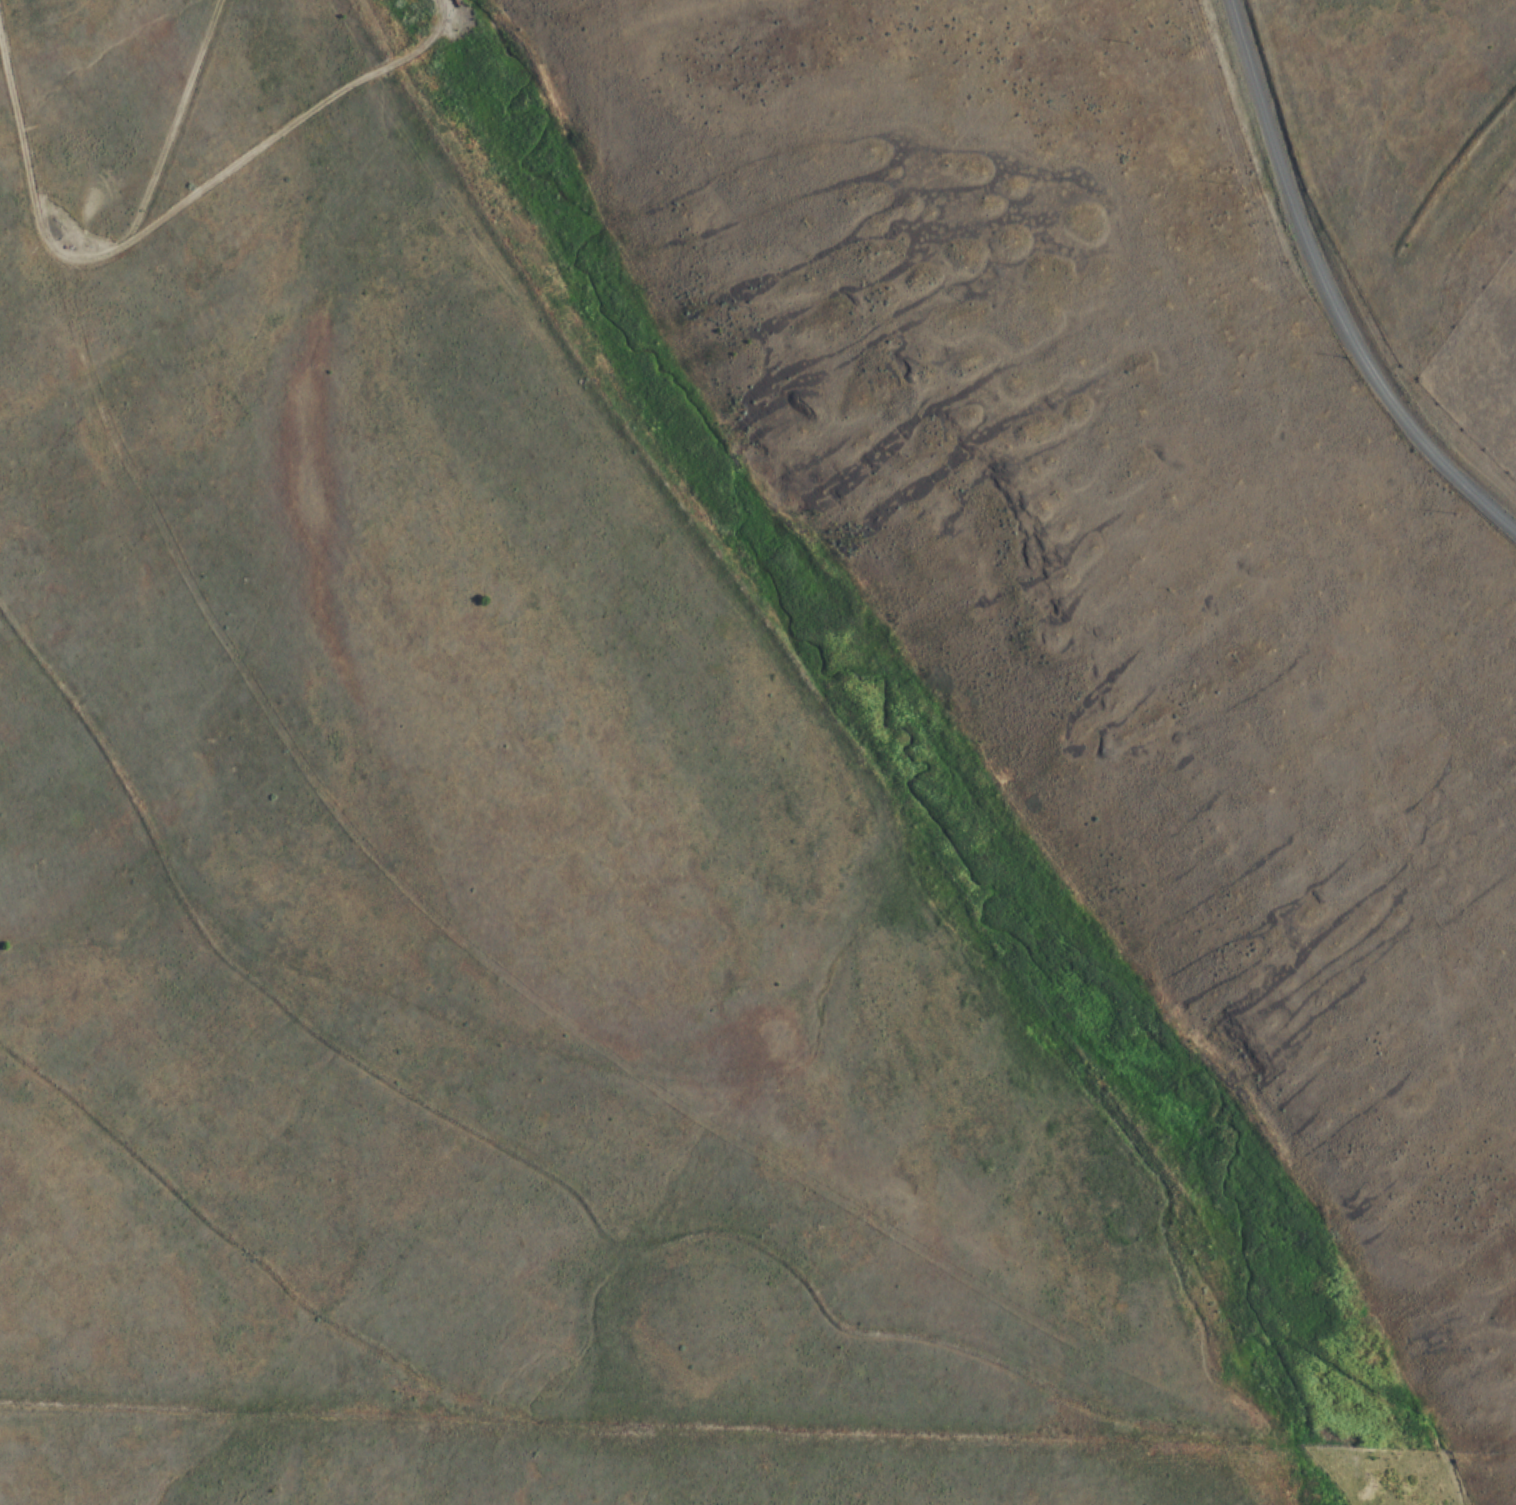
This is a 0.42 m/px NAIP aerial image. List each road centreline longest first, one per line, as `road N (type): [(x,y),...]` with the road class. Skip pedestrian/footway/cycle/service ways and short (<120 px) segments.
road 1 (residential): [(1515,517),(1442,449),(1347,320),(1240,0)]

